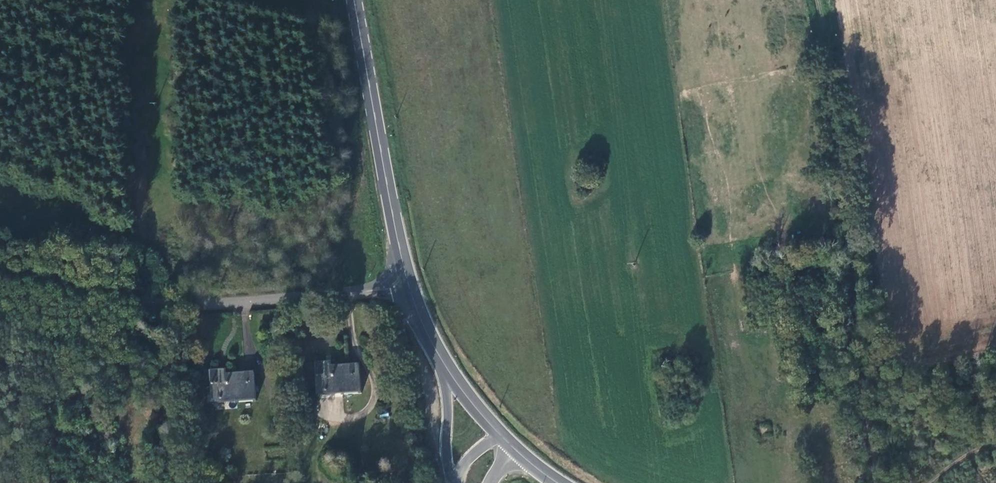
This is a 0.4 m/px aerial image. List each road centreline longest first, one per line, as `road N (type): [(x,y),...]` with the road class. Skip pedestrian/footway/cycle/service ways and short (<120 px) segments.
road 1 (unclassified): [(408,290),(183,308),(0,271)]
road 2 (secondary): [(353,0),(408,290)]

